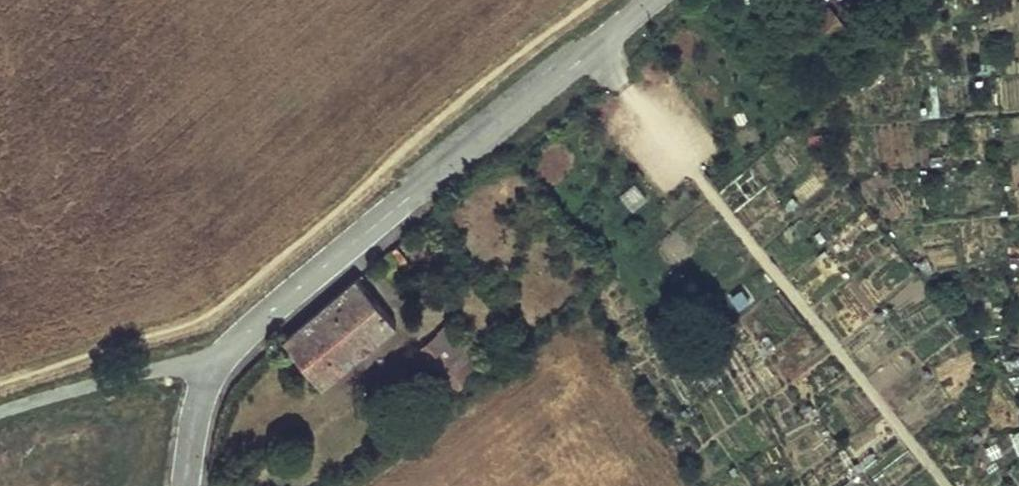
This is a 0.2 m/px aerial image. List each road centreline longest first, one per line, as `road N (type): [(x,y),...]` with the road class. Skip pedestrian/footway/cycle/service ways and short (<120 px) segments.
road 1 (residential): [(655,0),(263,318),(215,368)]
road 2 (track): [(598,47),(946,485)]
road 3 (residential): [(0,415),(145,372),(215,368)]
road 4 (residential): [(215,368),(197,396),(186,485)]

